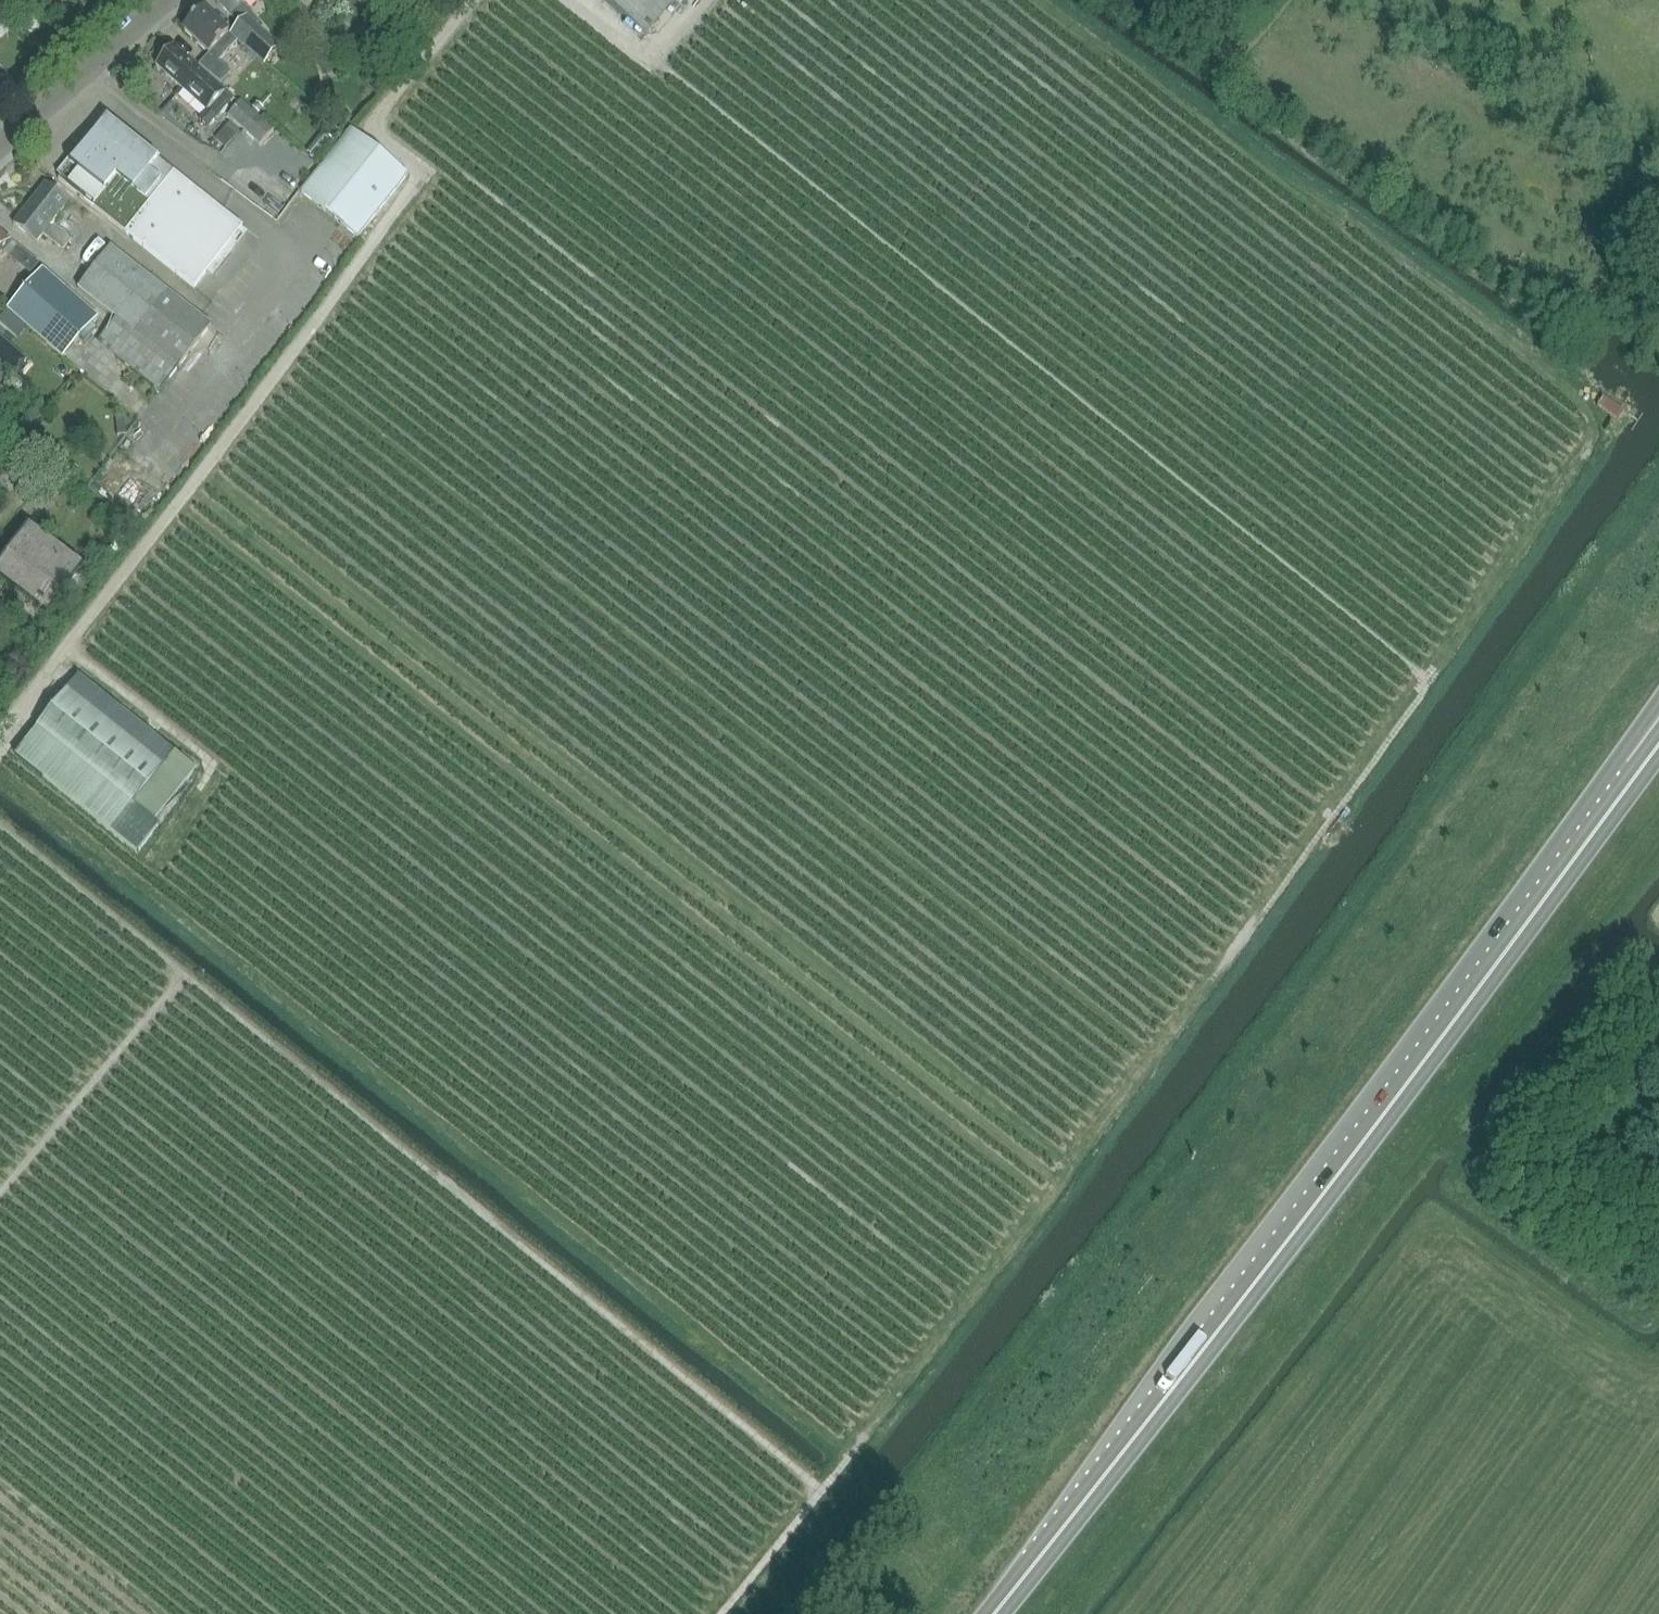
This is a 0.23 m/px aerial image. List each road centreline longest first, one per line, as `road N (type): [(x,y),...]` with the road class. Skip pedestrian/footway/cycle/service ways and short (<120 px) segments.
road 1 (trunk): [(983,1613),(1346,1164),(1634,777)]
road 2 (tertiary): [(0,140),(163,0)]

